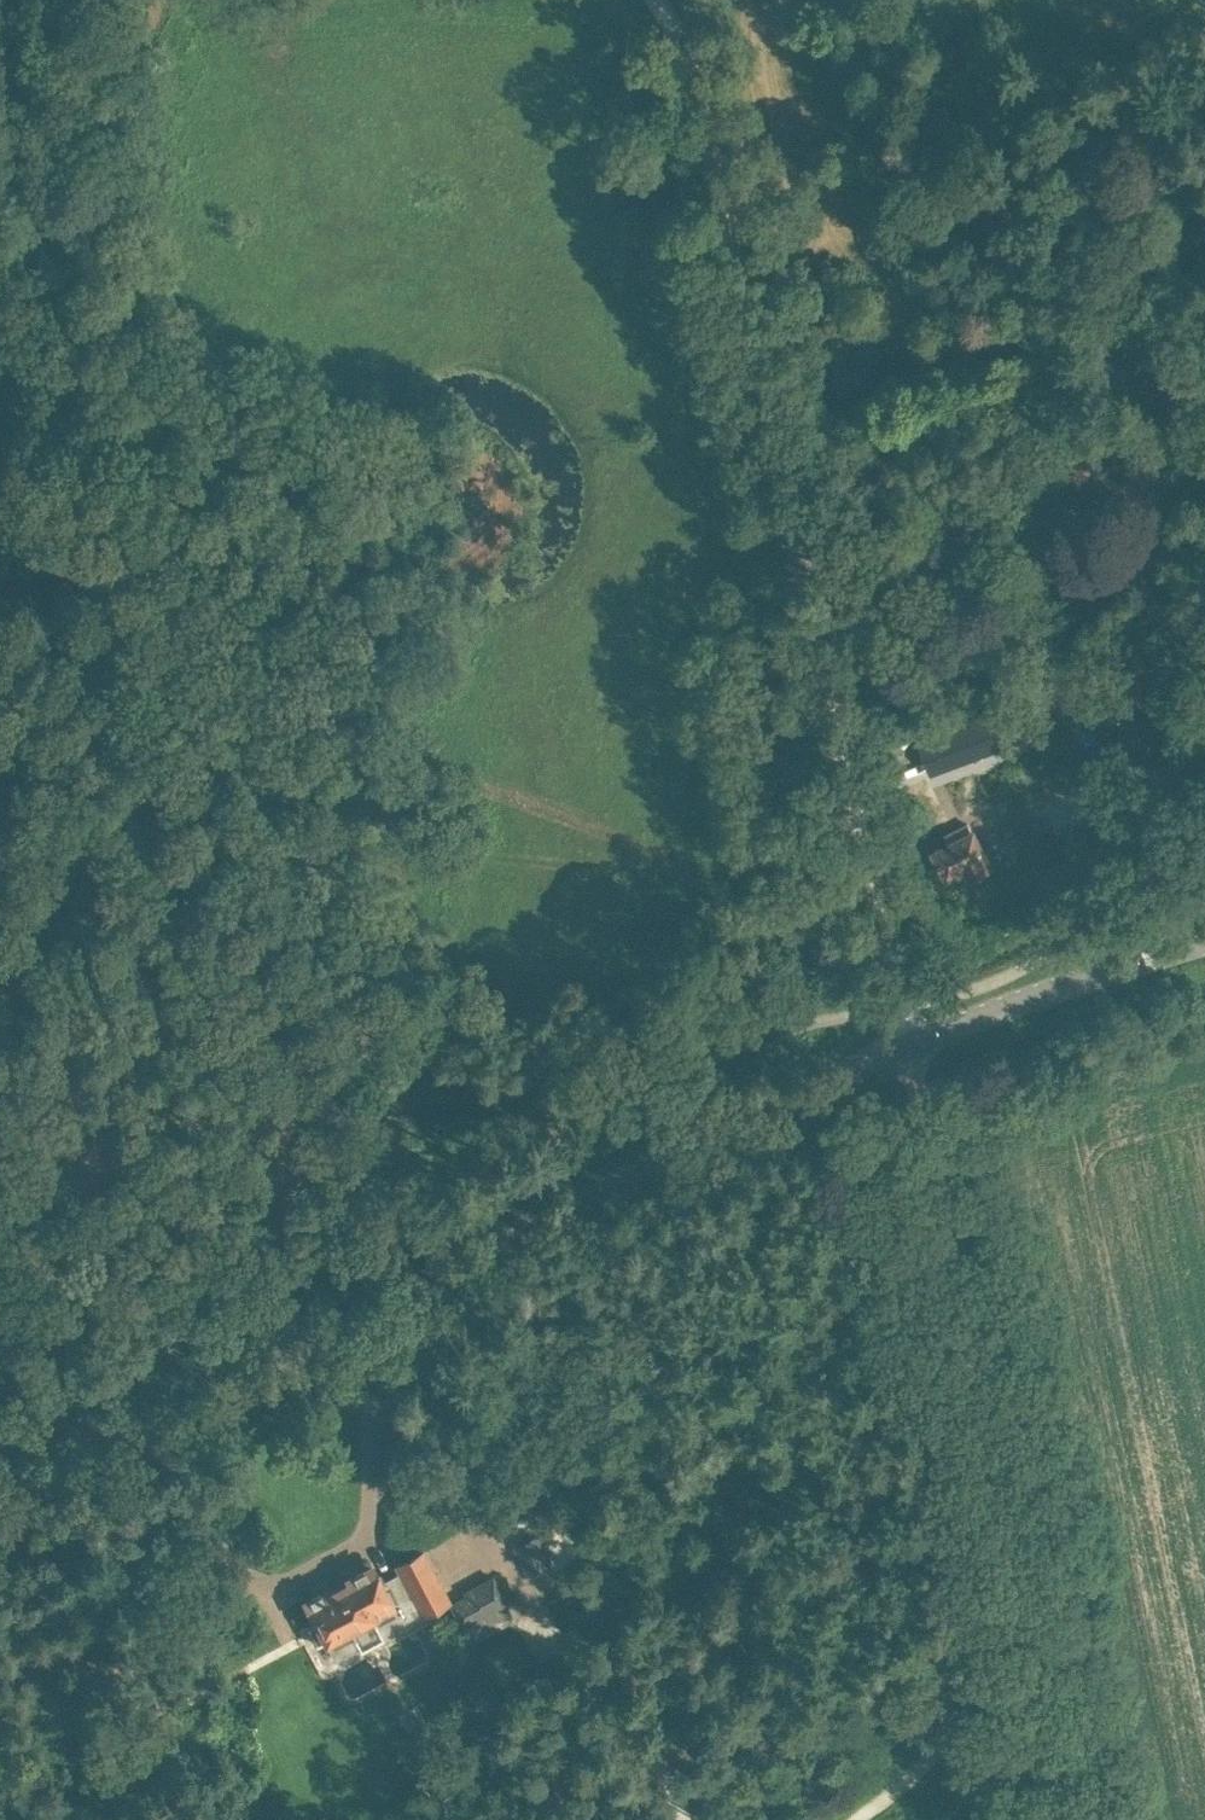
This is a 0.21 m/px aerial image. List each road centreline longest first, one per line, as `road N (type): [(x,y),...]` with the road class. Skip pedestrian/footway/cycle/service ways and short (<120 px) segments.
road 1 (tertiary): [(0,1512),(856,1071),(1038,994),(1204,944)]
road 2 (track): [(898,1006),(665,0)]
road 3 (track): [(0,316),(204,560),(420,1211)]
road 4 (track): [(898,1006),(1072,1819)]

